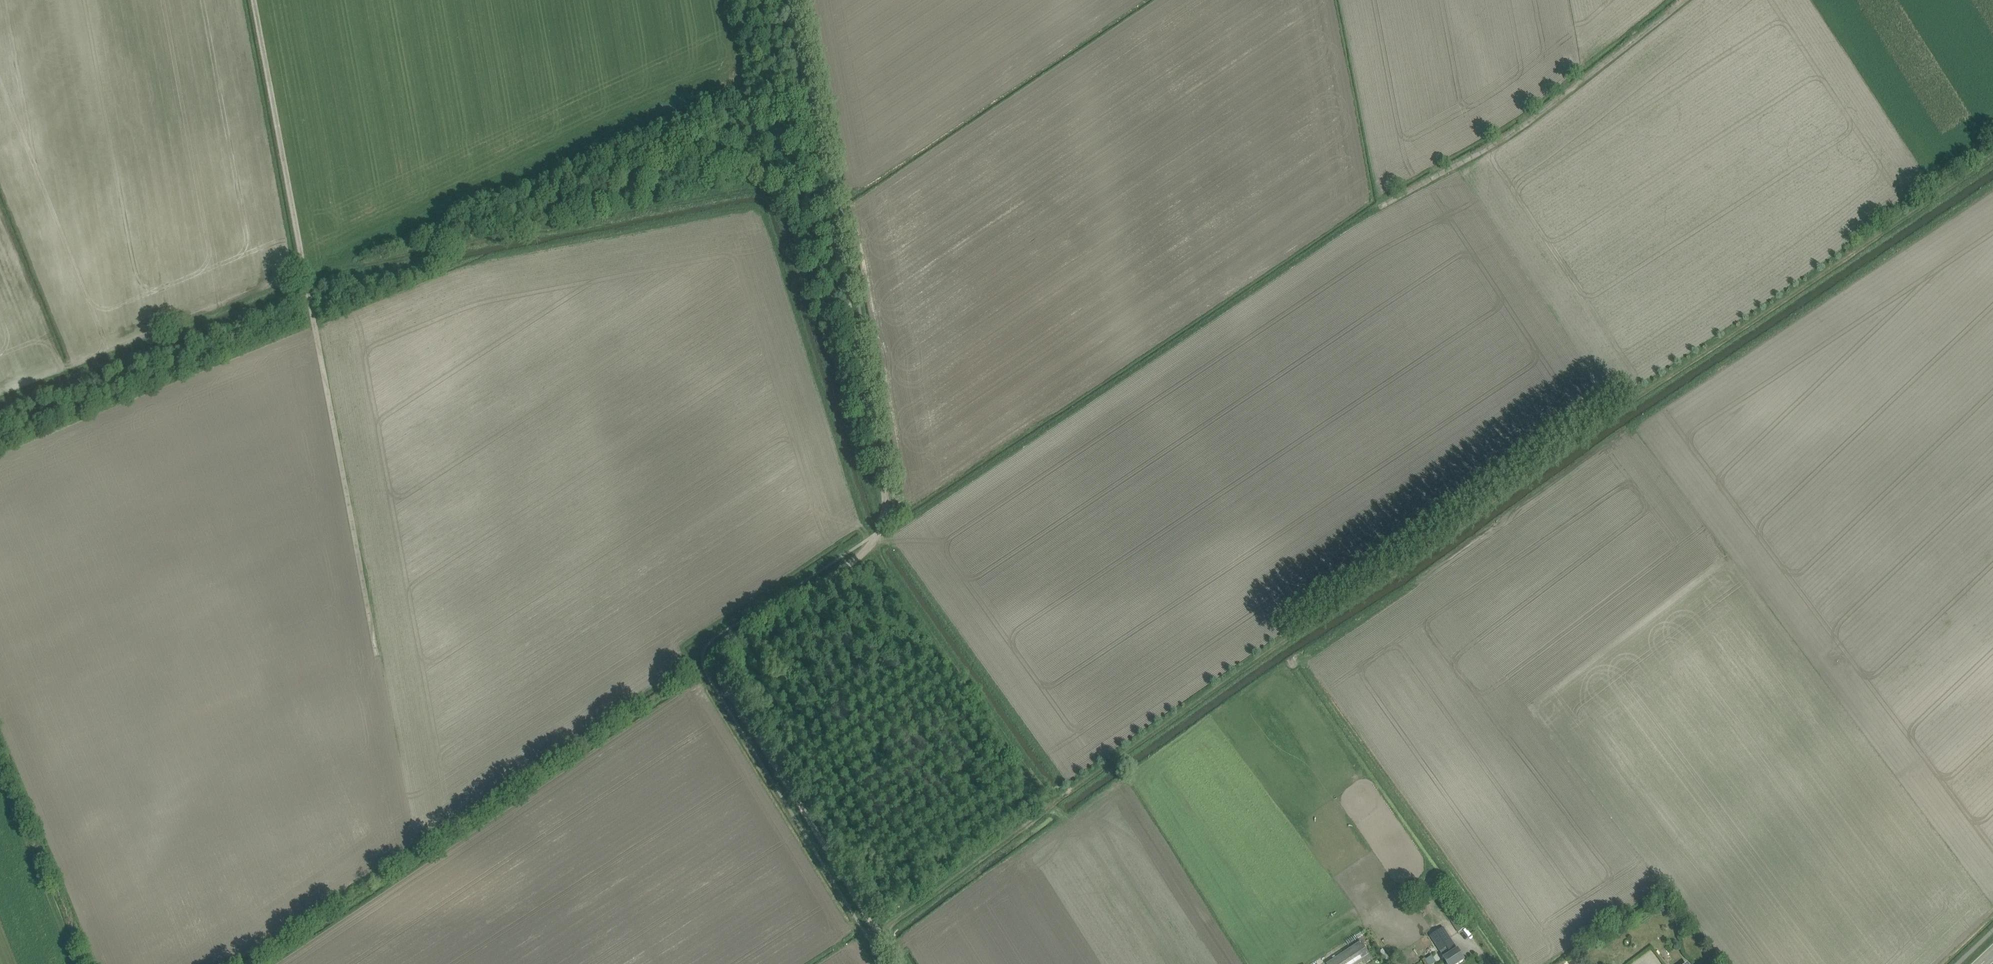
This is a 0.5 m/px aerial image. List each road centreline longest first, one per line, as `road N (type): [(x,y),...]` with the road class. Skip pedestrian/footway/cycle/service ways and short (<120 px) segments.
road 1 (track): [(879,933),(716,669),(728,640),(805,595),(871,546),(884,523),(790,0)]
road 2 (track): [(253,0),(373,647)]
road 3 (track): [(1388,204),(1473,155),(1684,0)]
road 4 (track): [(879,933),(1066,798)]

